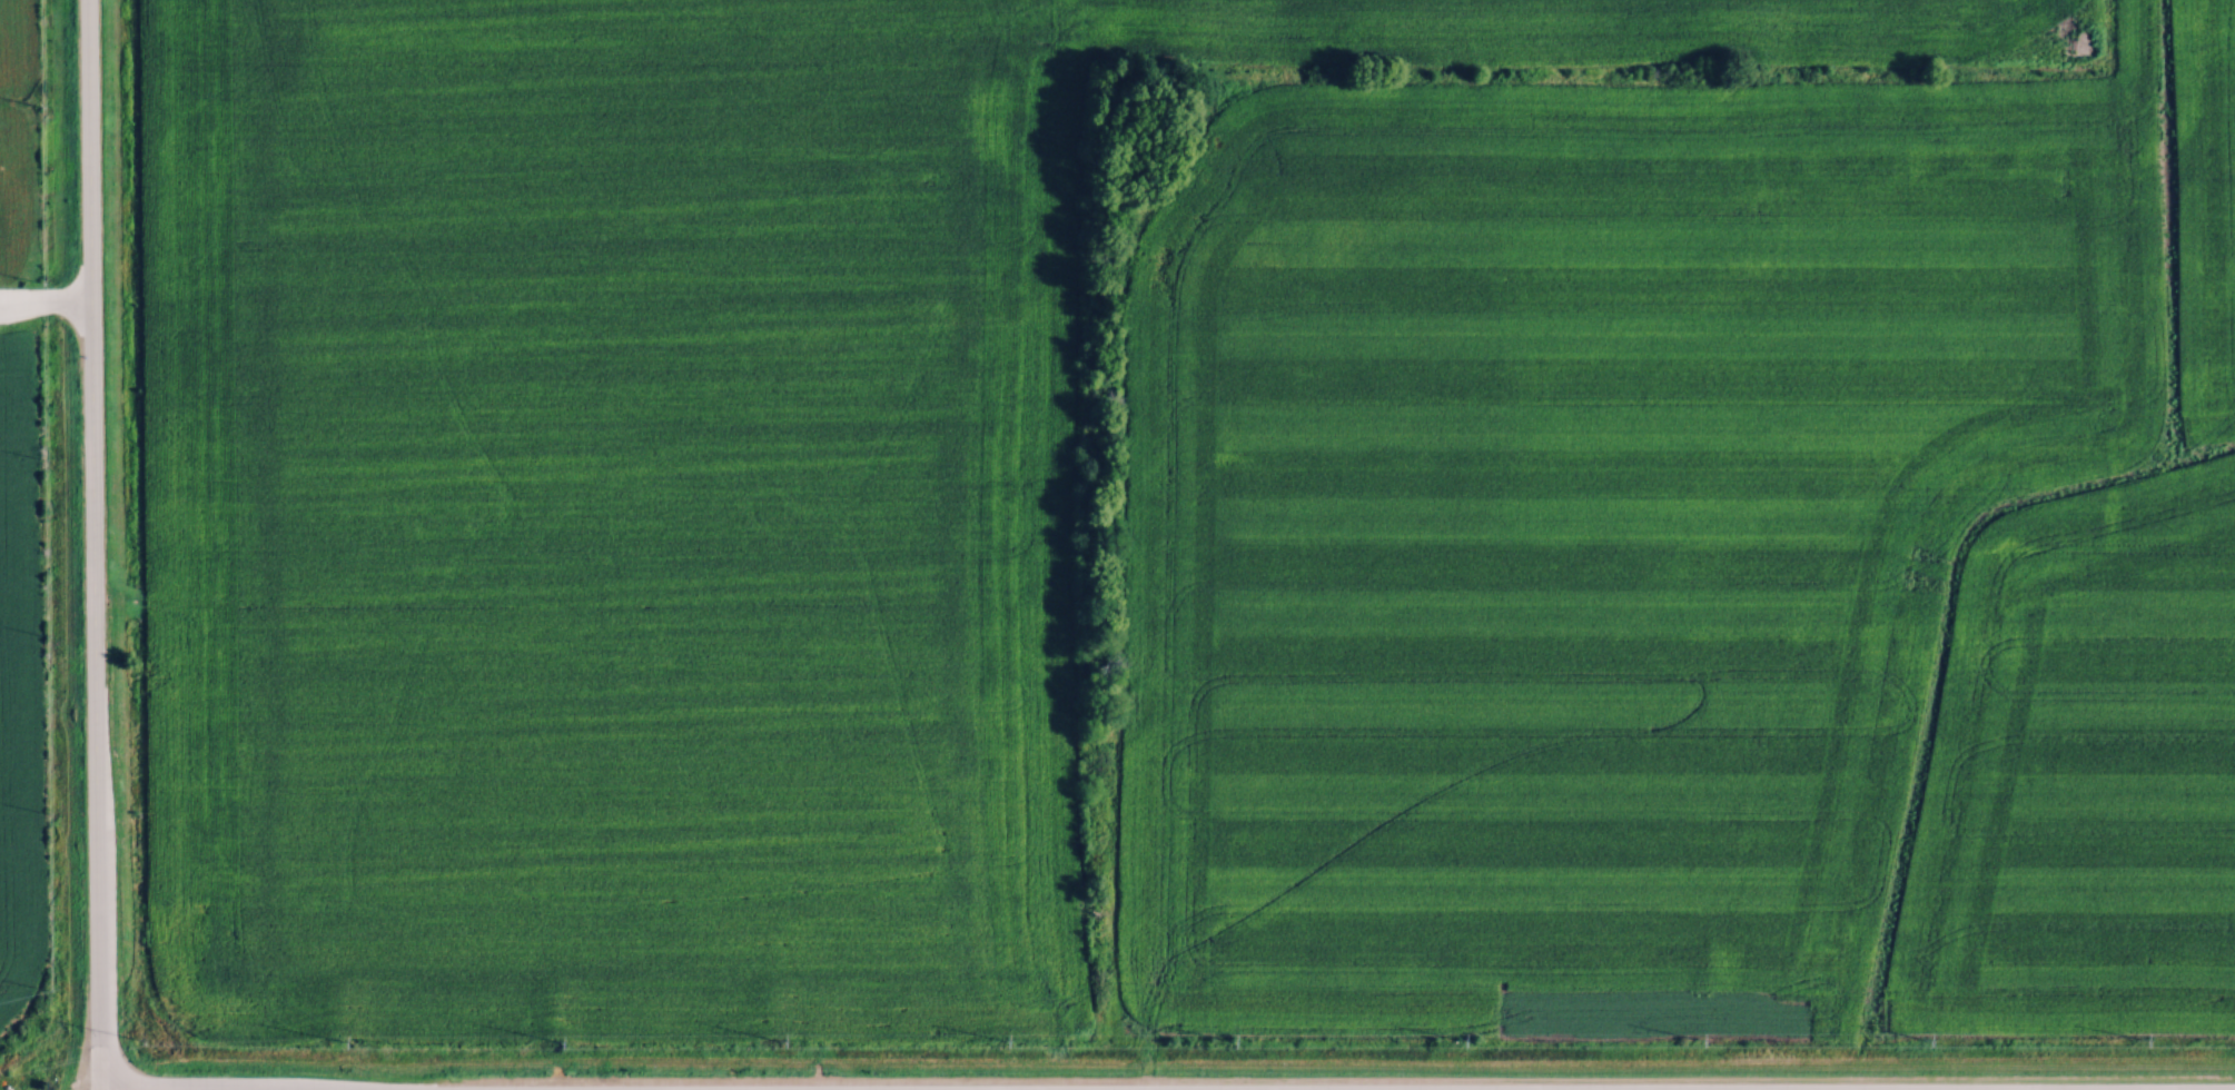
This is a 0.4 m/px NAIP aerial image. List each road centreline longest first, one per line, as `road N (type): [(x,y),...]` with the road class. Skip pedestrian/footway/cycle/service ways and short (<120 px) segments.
road 1 (secondary): [(99,1089),(86,0)]

